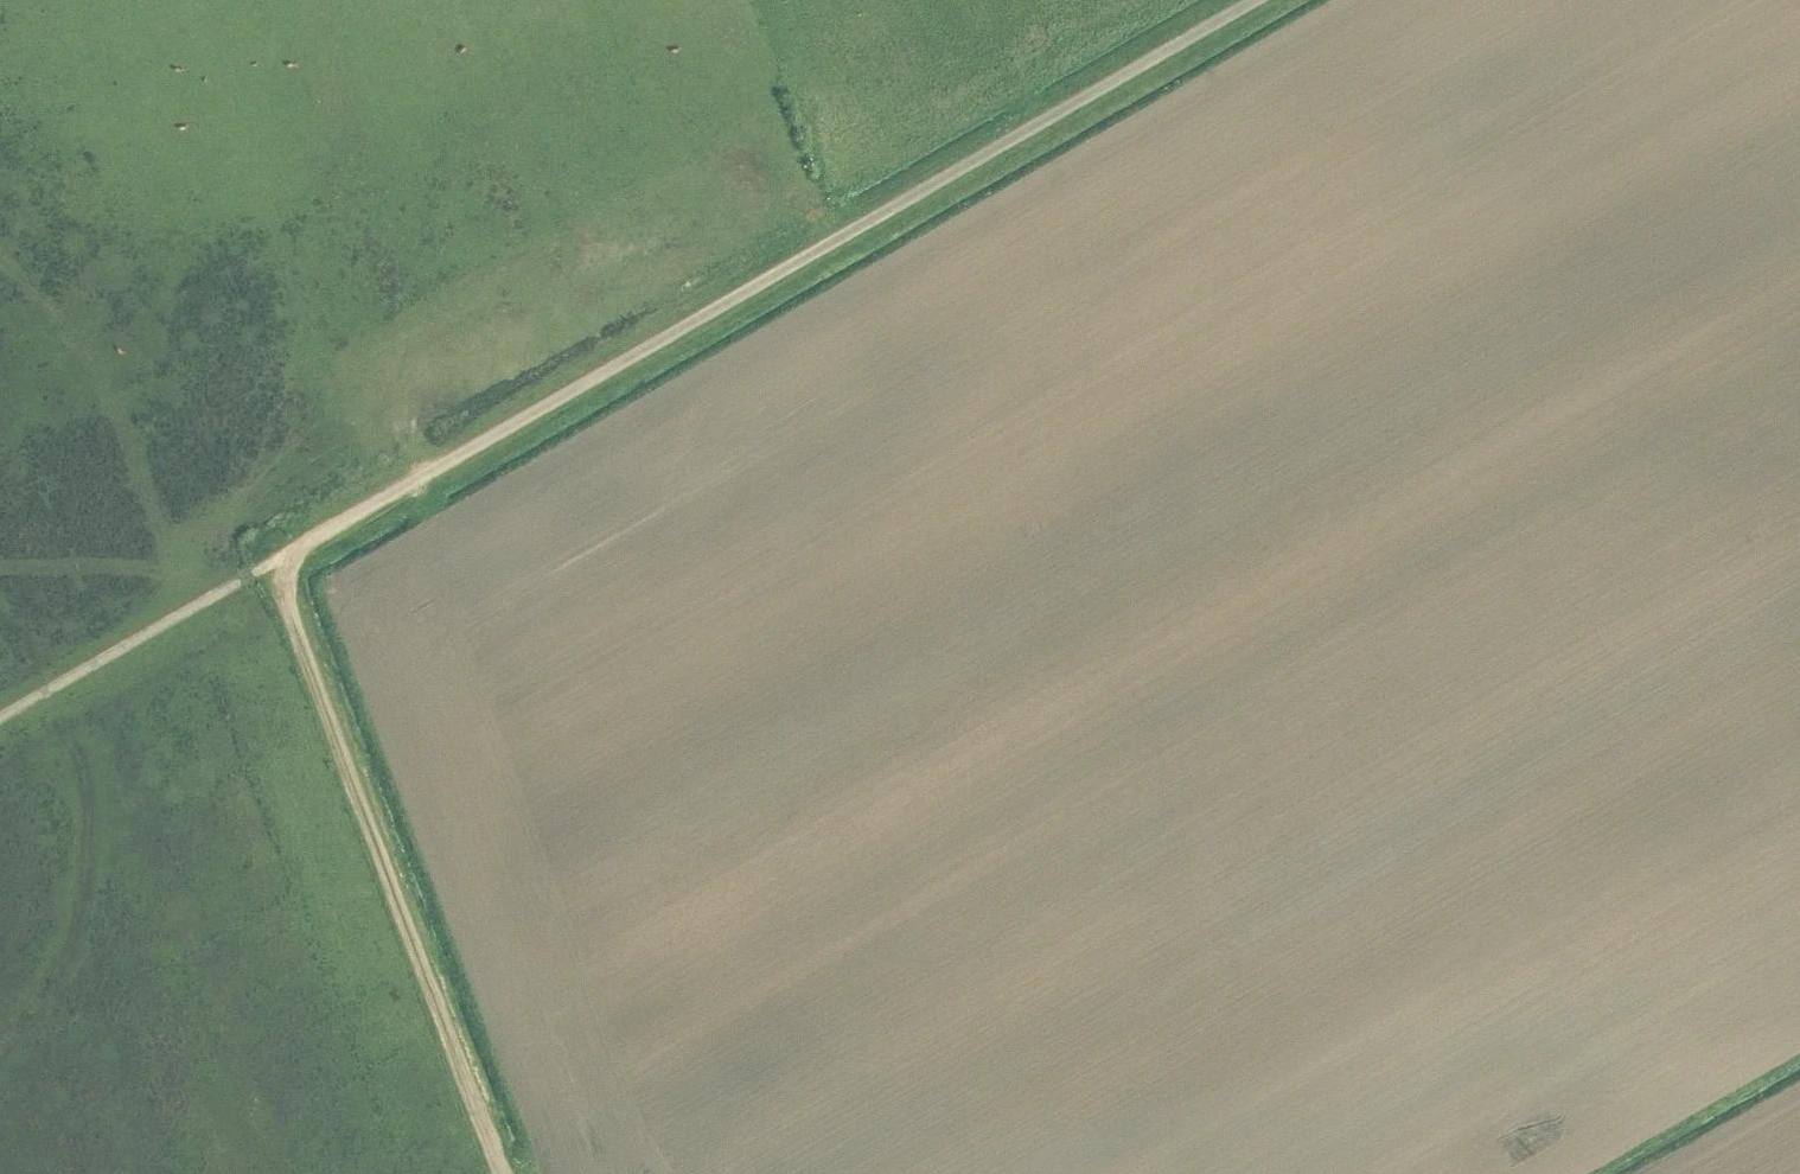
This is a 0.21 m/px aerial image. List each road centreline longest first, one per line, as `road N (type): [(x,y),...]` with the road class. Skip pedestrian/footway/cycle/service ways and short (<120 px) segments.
road 1 (unclassified): [(0,714),(1252,0)]
road 2 (track): [(504,1173),(286,599),(280,556)]

